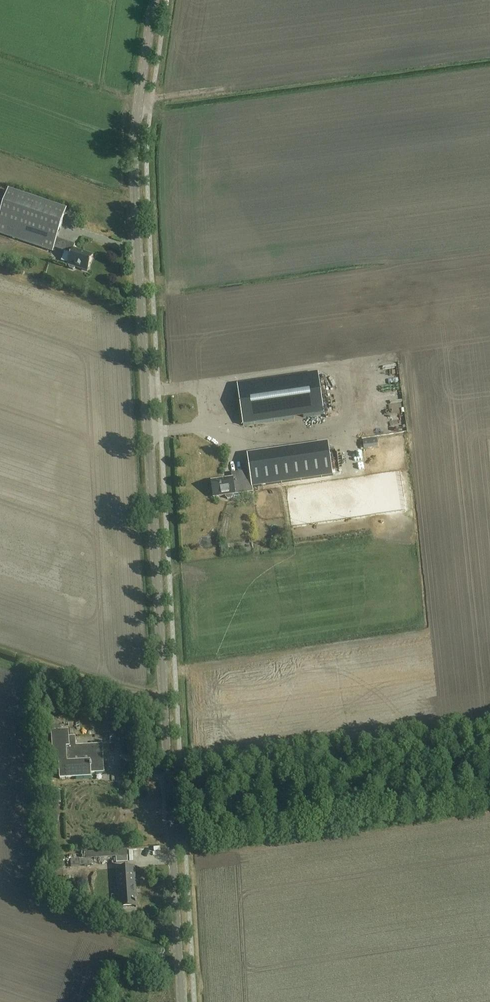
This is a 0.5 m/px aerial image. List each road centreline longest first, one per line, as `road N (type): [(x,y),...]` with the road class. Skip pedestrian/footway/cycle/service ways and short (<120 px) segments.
road 1 (tertiary): [(182,1001),(135,199),(154,0)]
road 2 (track): [(489,793),(184,838)]

